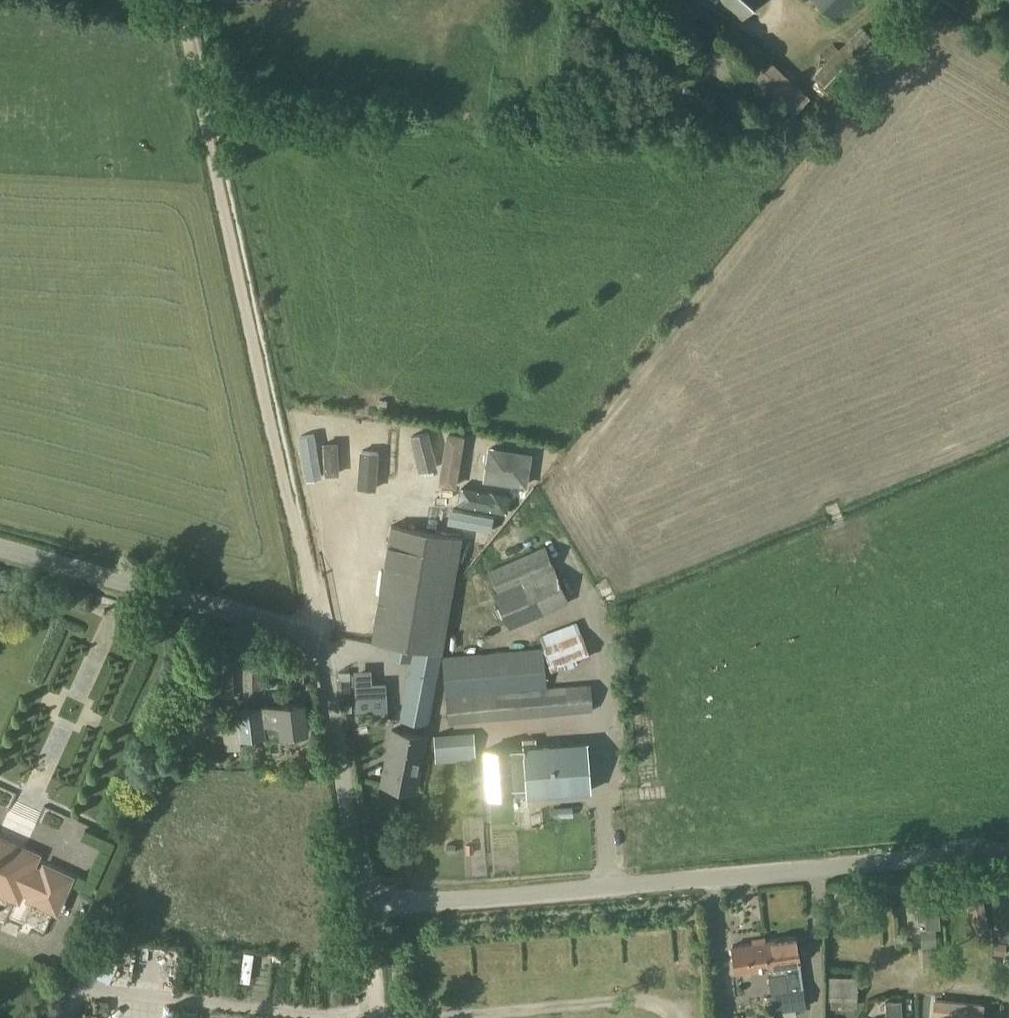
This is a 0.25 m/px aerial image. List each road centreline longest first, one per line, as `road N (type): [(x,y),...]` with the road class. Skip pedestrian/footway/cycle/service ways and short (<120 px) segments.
road 1 (unclassified): [(1008,853),(394,898),(376,890),(355,857),(323,667),(310,640),(0,548)]
road 2 (track): [(310,640),(313,614),(182,0)]
road 3 (track): [(375,1017),(376,890)]

